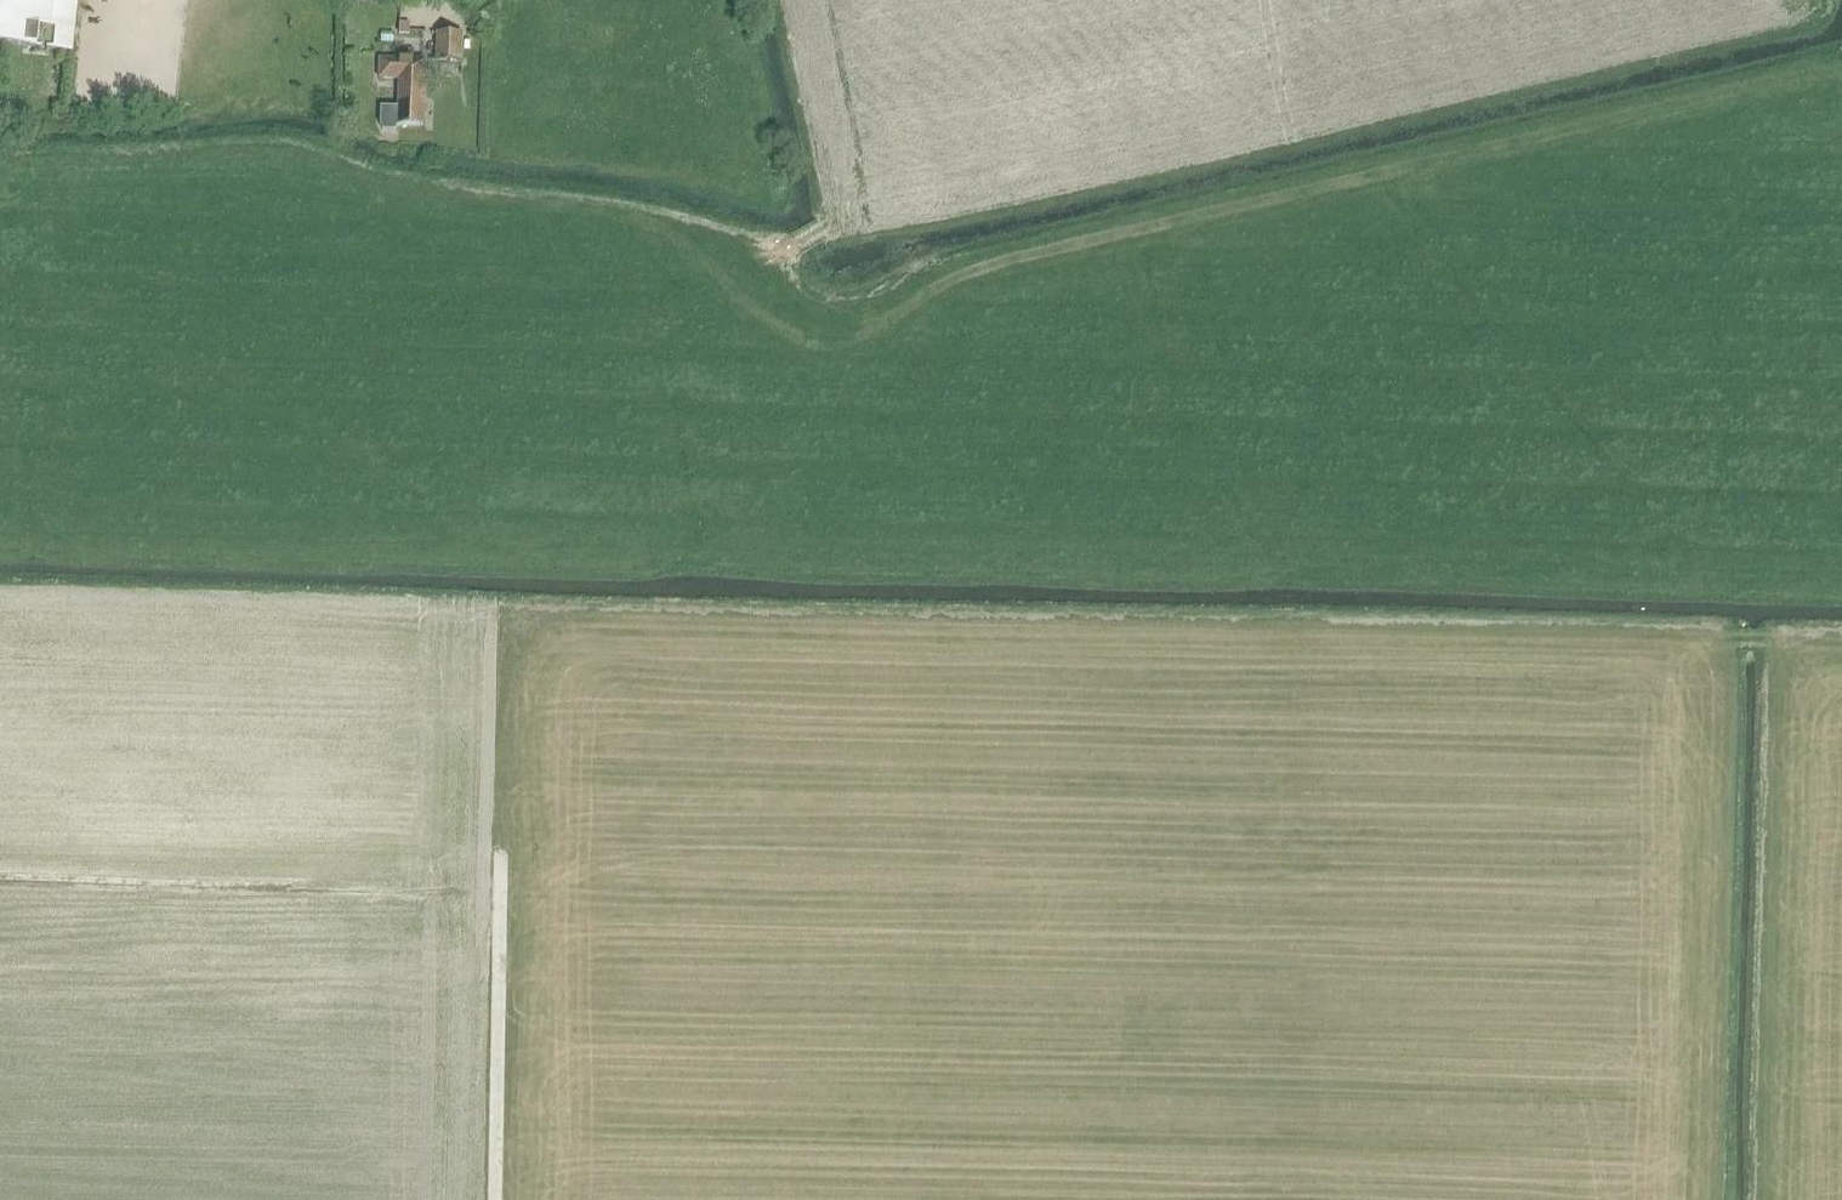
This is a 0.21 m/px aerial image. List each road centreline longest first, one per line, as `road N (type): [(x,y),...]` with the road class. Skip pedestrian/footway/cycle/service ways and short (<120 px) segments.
road 1 (track): [(499,859),(493,1199)]

